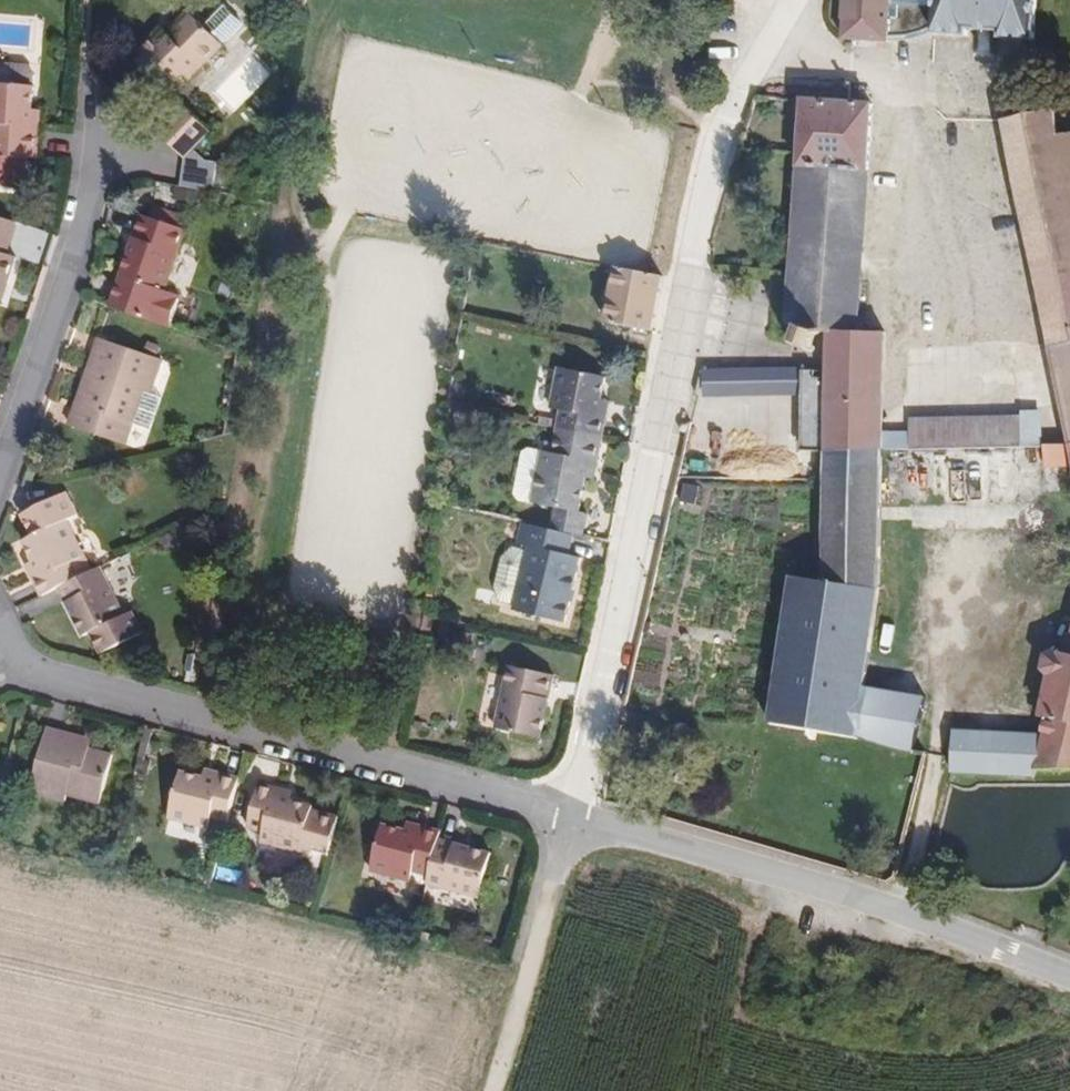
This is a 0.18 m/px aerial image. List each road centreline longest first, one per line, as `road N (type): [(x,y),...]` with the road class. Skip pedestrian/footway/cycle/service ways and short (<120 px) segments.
road 1 (residential): [(575,815),(738,116),(792,0)]
road 2 (unclassified): [(0,666),(575,815)]
road 3 (unclassified): [(575,815),(769,872),(1069,977)]
road 4 (track): [(481,1090),(575,815)]
road 5 (unclassified): [(108,138),(61,205),(0,403)]

